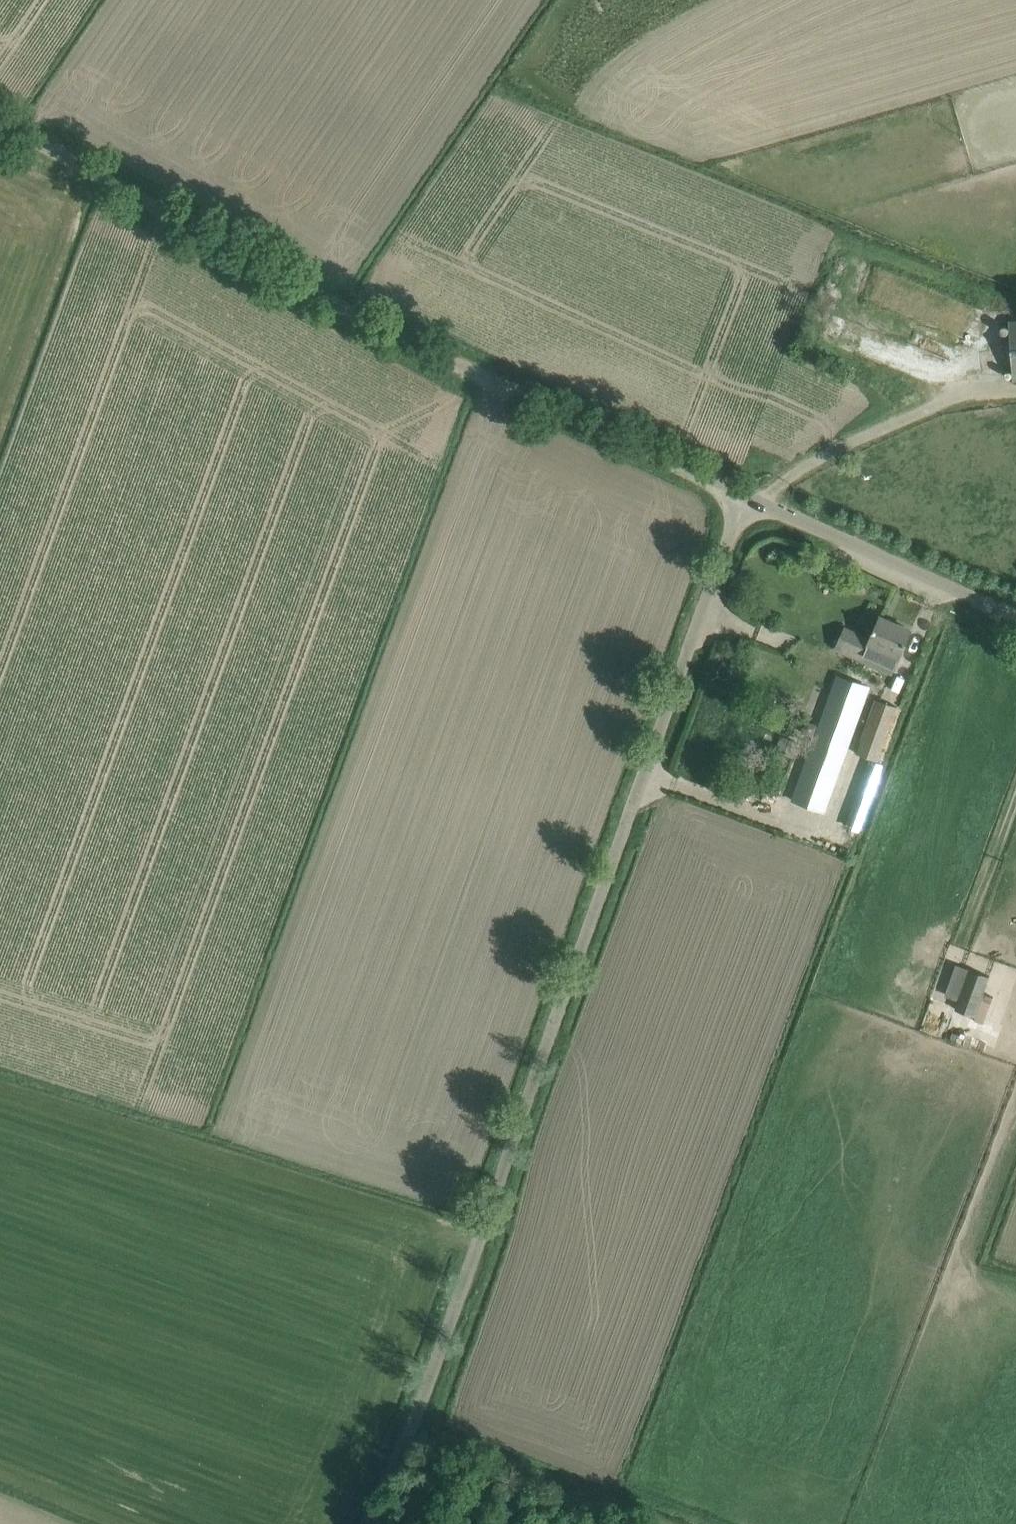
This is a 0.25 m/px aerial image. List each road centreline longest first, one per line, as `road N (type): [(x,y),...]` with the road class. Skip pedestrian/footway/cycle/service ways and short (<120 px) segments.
road 1 (unclassified): [(371,1523),(425,1414),(746,496)]
road 2 (unclassified): [(746,496),(324,298),(0,121)]
road 3 (unclassified): [(1015,617),(746,496)]

